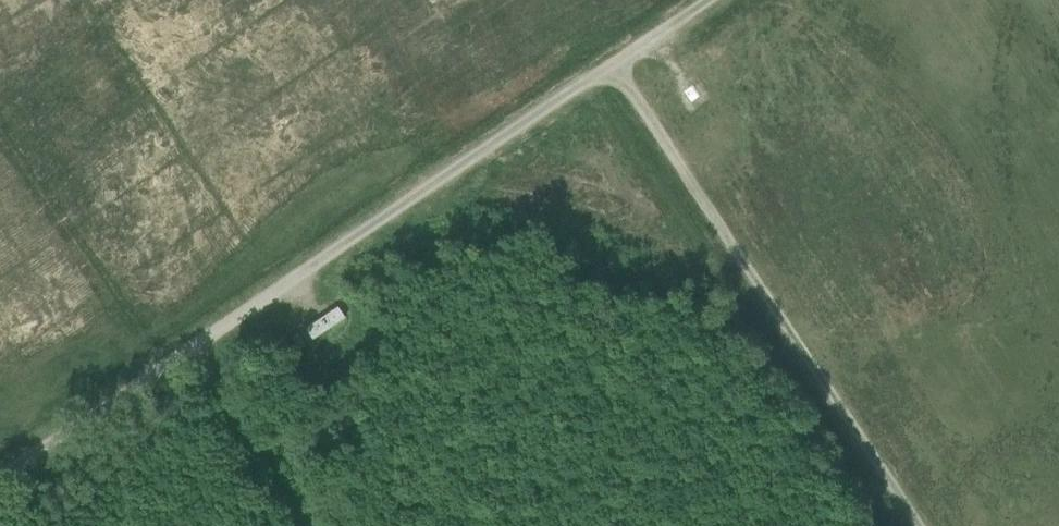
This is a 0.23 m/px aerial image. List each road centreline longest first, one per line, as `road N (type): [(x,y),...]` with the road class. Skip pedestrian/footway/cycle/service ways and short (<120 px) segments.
road 1 (track): [(196,360),(718,0)]
road 2 (track): [(612,70),(912,525)]
road 3 (track): [(0,490),(196,360)]
road 4 (track): [(196,360),(309,525)]

